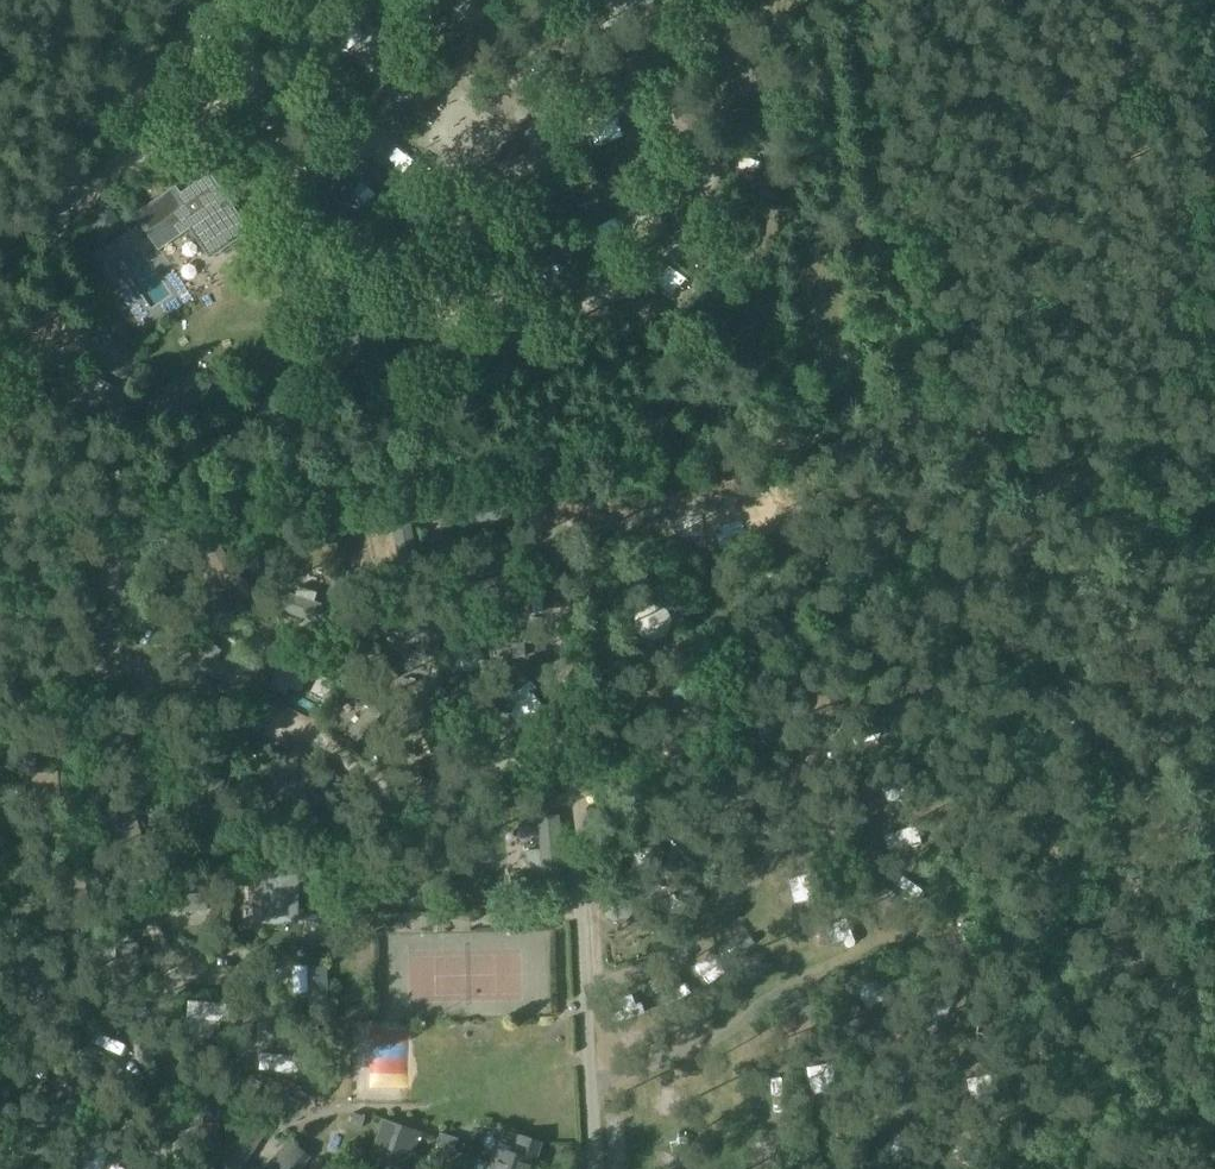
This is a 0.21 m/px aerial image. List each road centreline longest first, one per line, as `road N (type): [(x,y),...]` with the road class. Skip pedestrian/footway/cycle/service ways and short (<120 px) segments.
road 1 (track): [(275,0),(223,75),(264,117),(296,170),(312,246),(383,306),(471,320),(566,309),(635,286),(684,236),(723,129),(725,0)]
road 2 (track): [(1214,557),(944,415),(922,388),(859,0)]
road 3 (track): [(568,756),(415,786),(380,777),(270,702),(136,664),(122,656),(106,622)]
road 4 (track): [(0,1011),(42,1030),(119,1034),(153,1022),(170,984),(148,909),(116,883),(90,835),(79,762)]
road 5 (track): [(1207,0),(1214,423)]
road 6 (track): [(296,170),(352,141),(403,26),(433,0)]
road 7 (track): [(78,199),(119,168),(200,143),(215,128),(223,75)]
road 8 (track): [(90,56),(173,58),(223,75)]
road 9 (track): [(90,56),(40,93),(0,140)]

